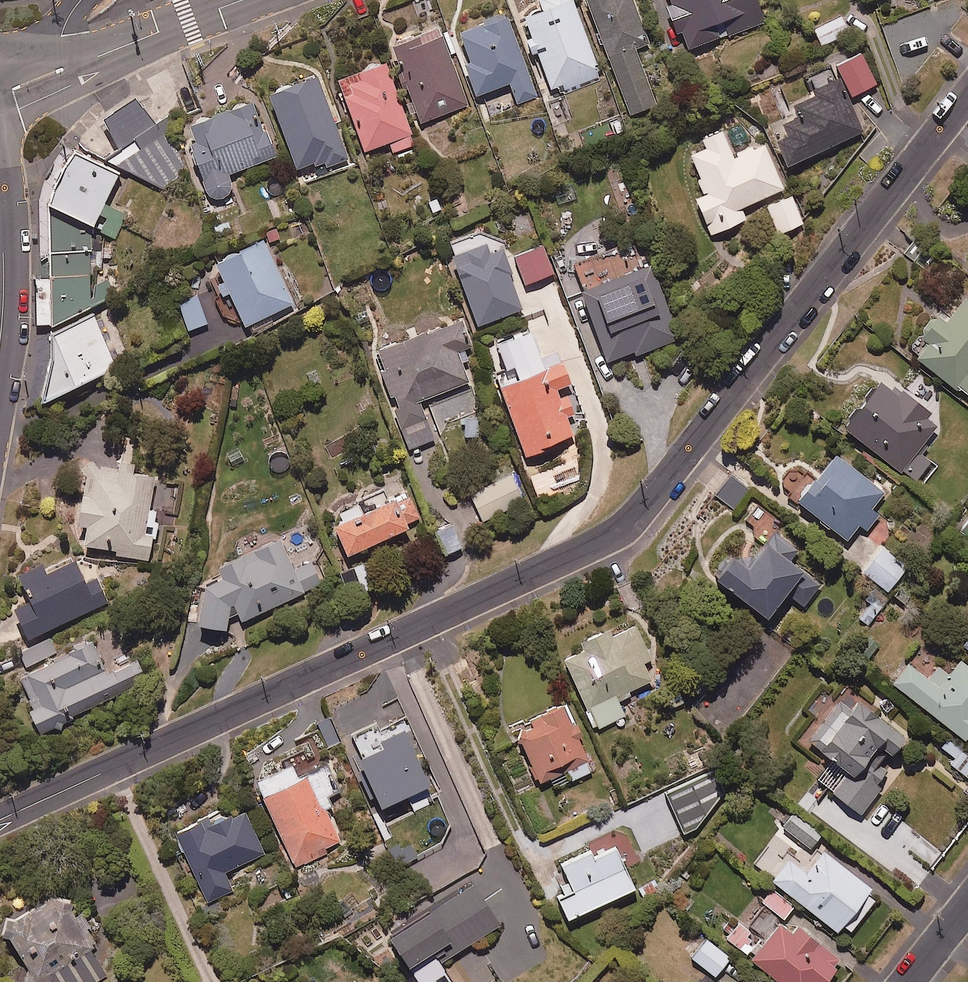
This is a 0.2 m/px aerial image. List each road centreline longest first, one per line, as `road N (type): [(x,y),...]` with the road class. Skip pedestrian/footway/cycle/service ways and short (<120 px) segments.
road 1 (residential): [(967,94),(620,531),(0,820)]
road 2 (secondary): [(66,68),(240,0)]

